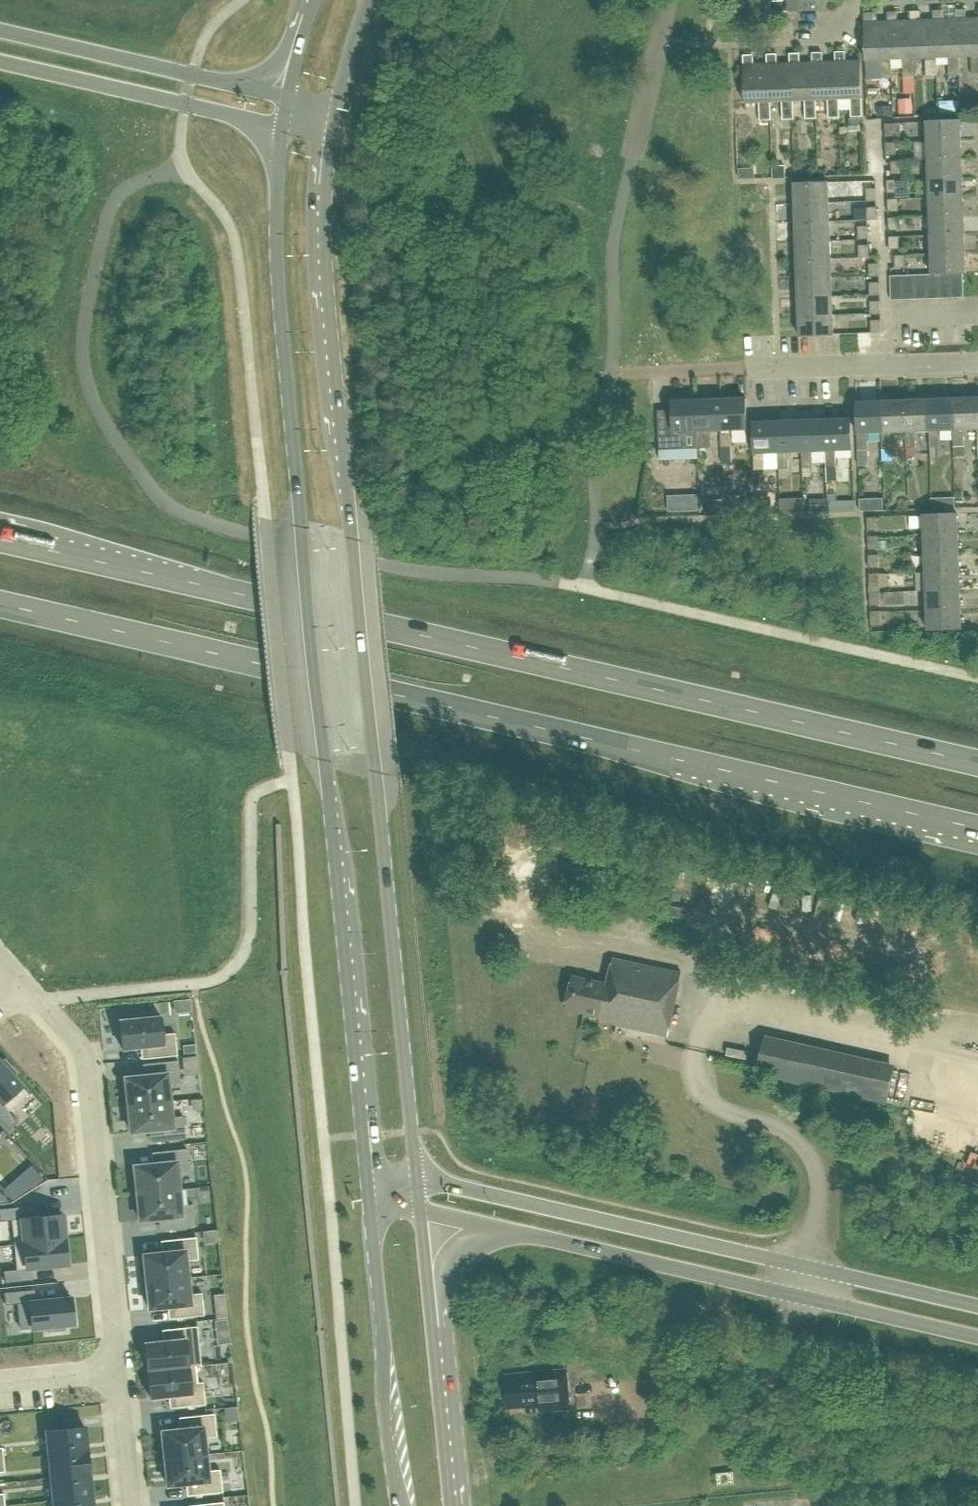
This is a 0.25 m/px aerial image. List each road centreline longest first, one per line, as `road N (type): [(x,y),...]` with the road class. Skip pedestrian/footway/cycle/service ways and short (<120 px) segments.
road 1 (secondary): [(281,129),(277,261),(367,1192)]
road 2 (secondary): [(417,1177),(330,310),(335,123)]
road 3 (primary): [(0,603),(977,829)]
road 4 (primary): [(977,762),(0,538)]
road 5 (primary): [(977,1306),(417,1177)]
road 6 (primary): [(421,1212),(977,1336)]
road 7 (residential): [(22,981),(85,1050),(118,1369)]
road 8 (secondary): [(367,1192),(403,1505)]
road 9 (secondary): [(455,1505),(421,1212)]
road 10 (primary): [(287,97),(0,31)]
road 11 (primary): [(0,61),(281,129)]
road 12 (residential): [(753,369),(977,362)]
road 13 (residential): [(118,1369),(132,1505)]
road 14 (tertiary): [(335,123),(368,0)]

